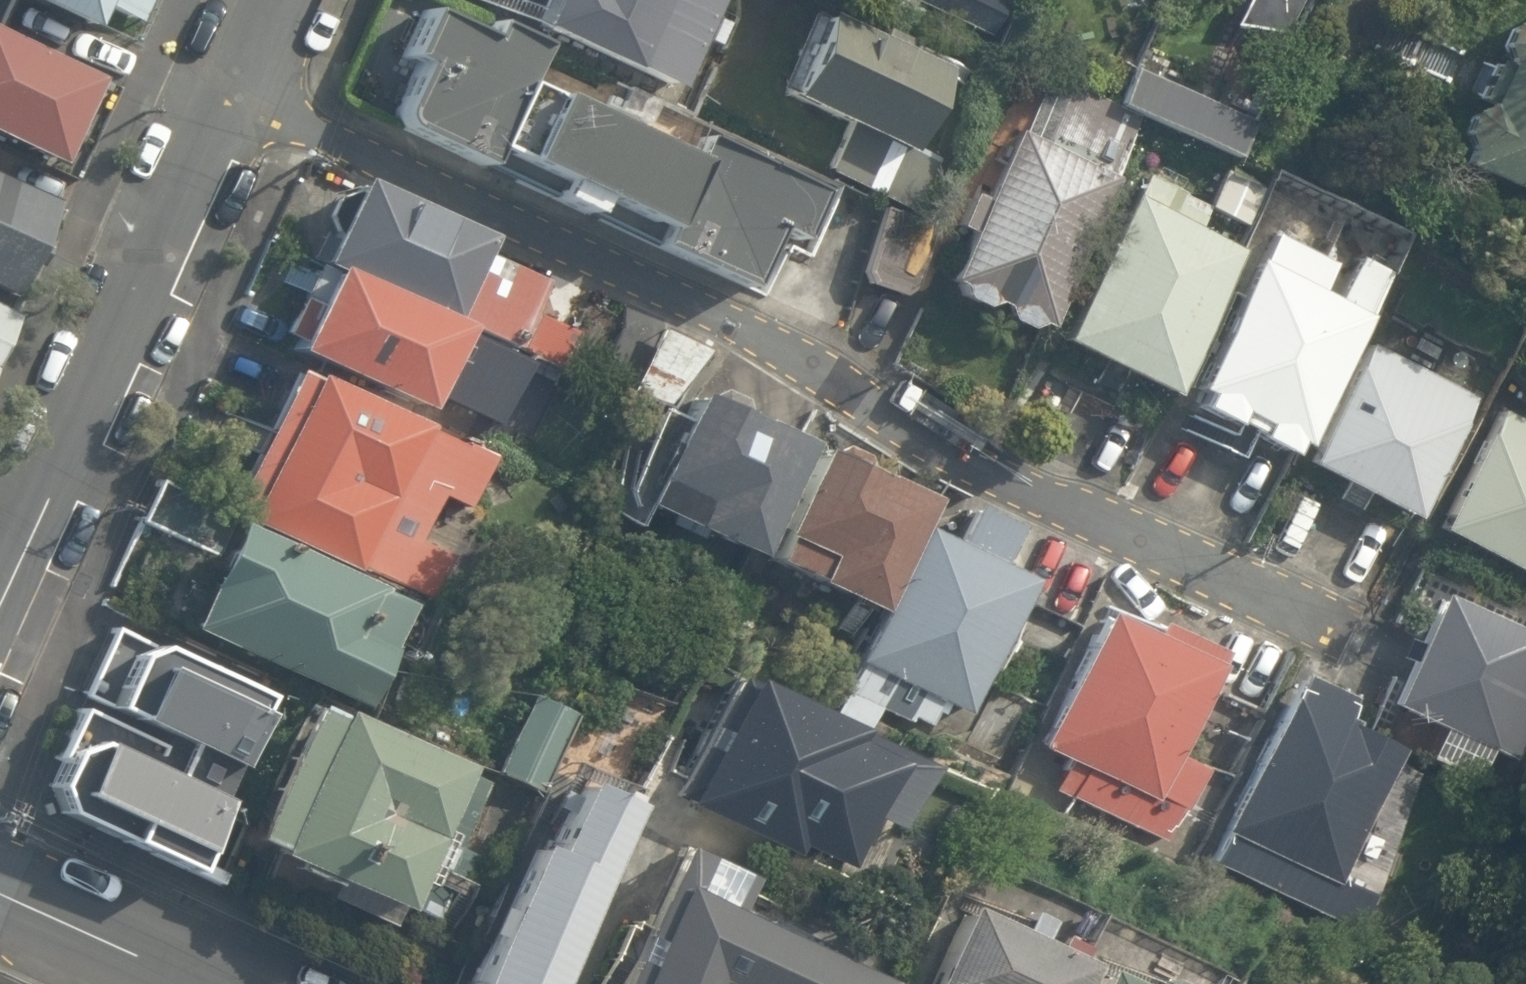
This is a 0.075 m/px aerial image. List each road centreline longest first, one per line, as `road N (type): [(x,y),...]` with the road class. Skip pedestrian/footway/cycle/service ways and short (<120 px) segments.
road 1 (residential): [(237,93),(717,311),(954,452),(1334,625)]
road 2 (residential): [(0,602),(237,93)]
road 3 (tertiary): [(193,983),(0,895)]

